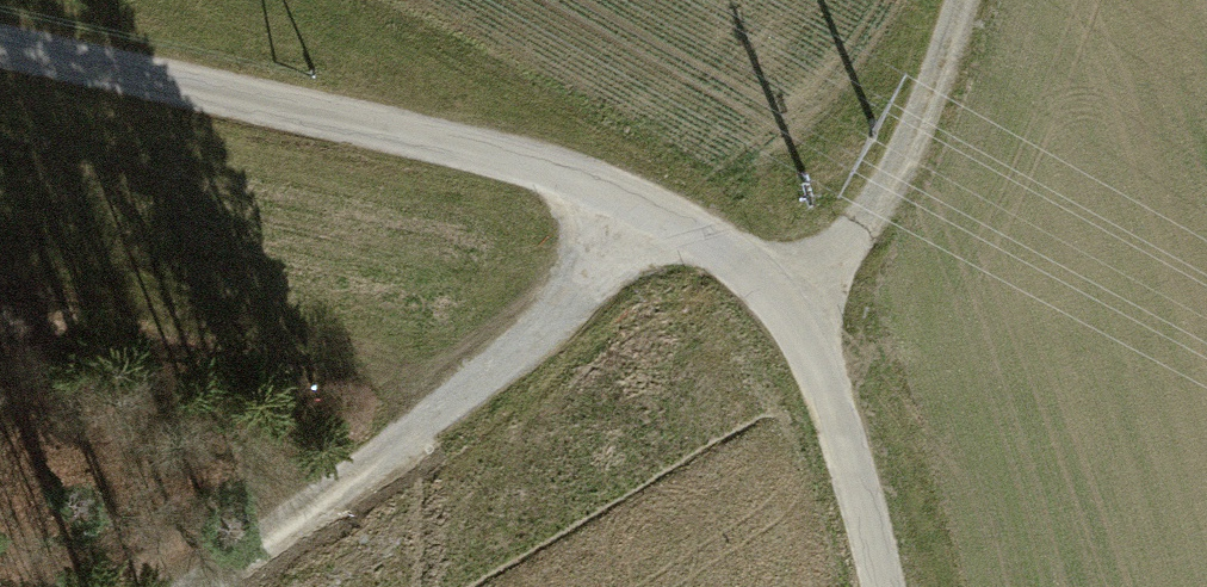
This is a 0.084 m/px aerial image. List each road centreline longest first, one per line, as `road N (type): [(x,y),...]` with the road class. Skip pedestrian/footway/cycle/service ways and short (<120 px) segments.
road 1 (unclassified): [(795,307),(724,250),(534,159),(0,50)]
road 2 (track): [(656,214),(540,335),(198,586)]
road 3 (track): [(795,307),(862,221),(921,113),(961,0)]
road 4 (unclassified): [(795,307),(880,534),(891,586)]

